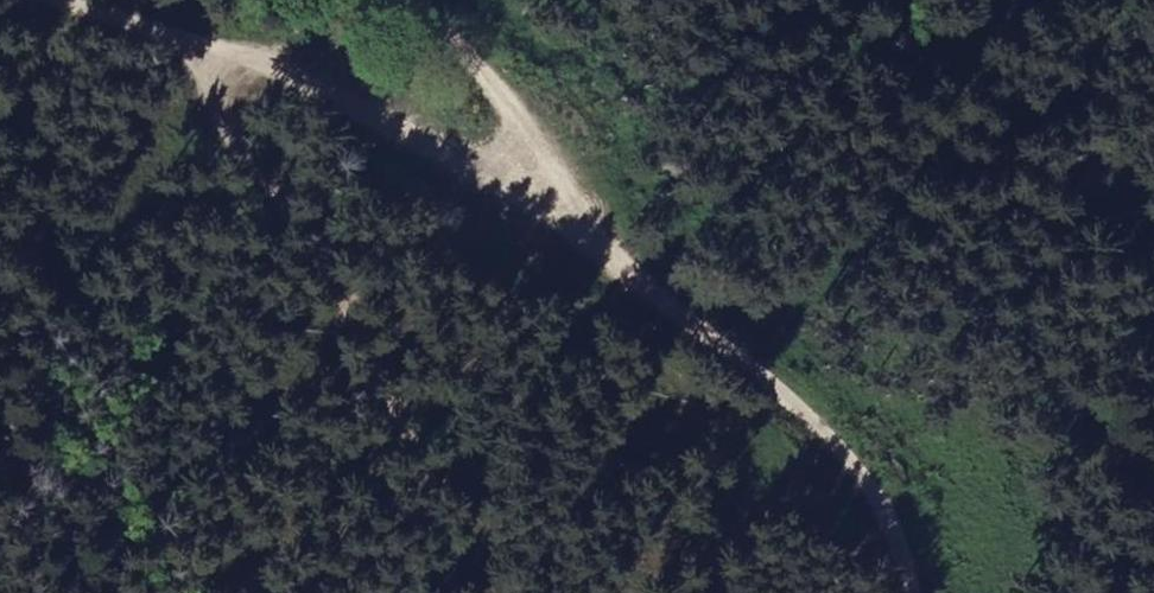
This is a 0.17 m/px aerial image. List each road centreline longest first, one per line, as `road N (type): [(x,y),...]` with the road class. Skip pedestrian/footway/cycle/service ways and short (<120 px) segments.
road 1 (track): [(160,39),(398,420),(423,592)]
road 2 (track): [(657,318),(248,52),(160,39)]
road 3 (track): [(657,318),(415,0)]
road 4 (track): [(907,592),(900,545),(799,428),(657,318)]

